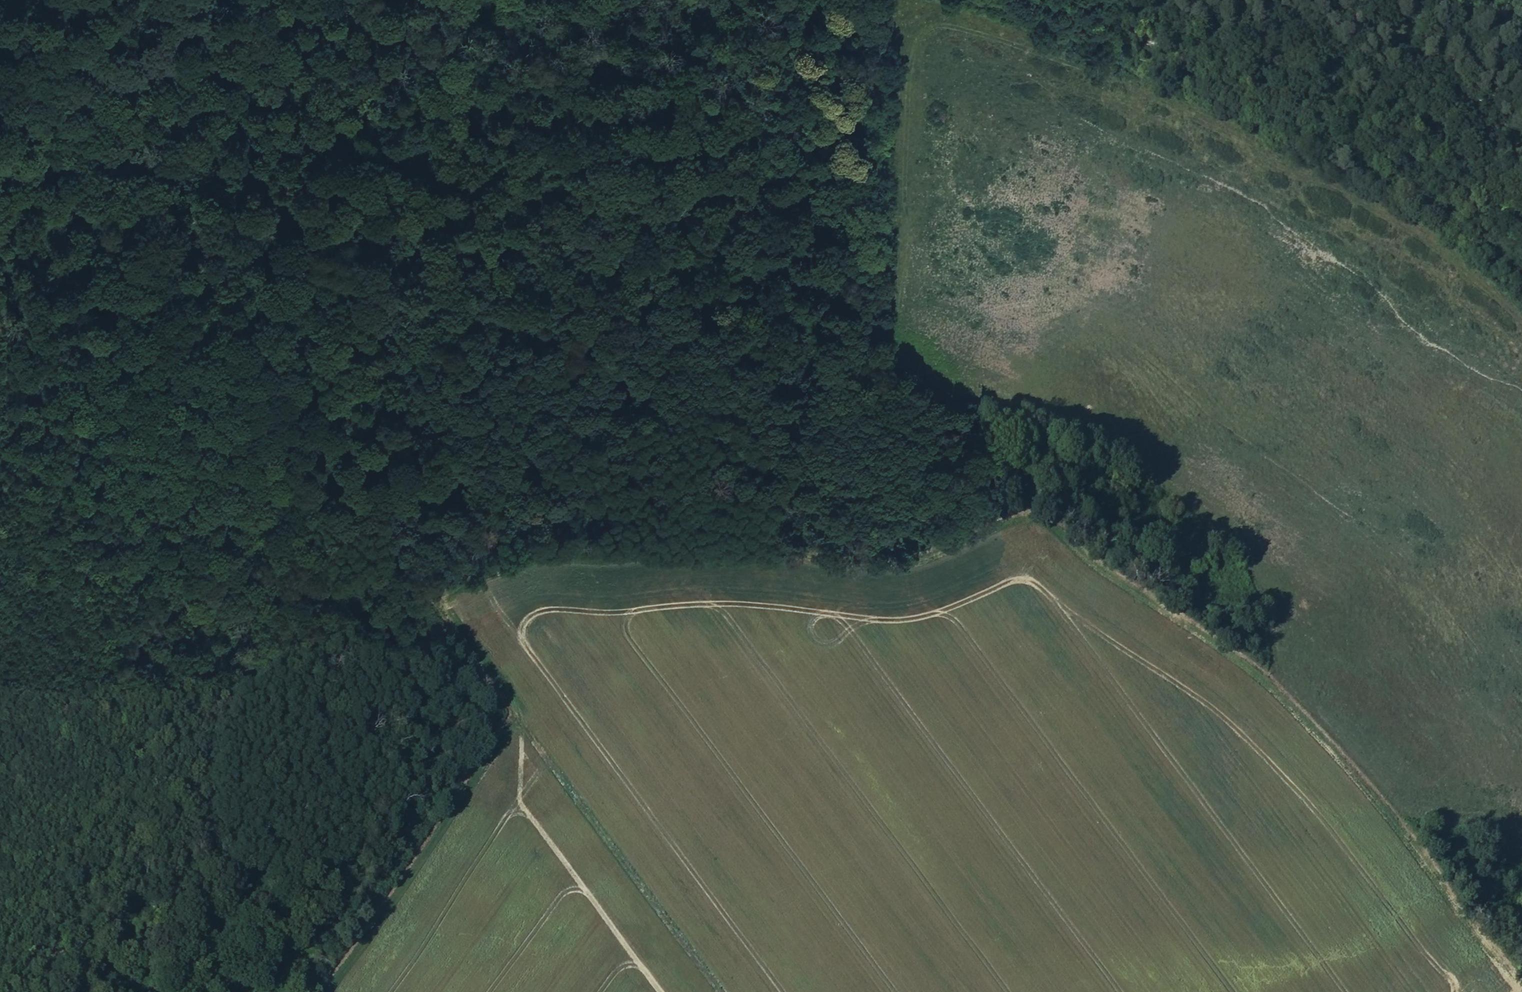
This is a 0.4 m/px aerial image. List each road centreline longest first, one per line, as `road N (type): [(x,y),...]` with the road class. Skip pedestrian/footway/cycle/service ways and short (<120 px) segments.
road 1 (track): [(0,158),(137,62),(332,0)]

